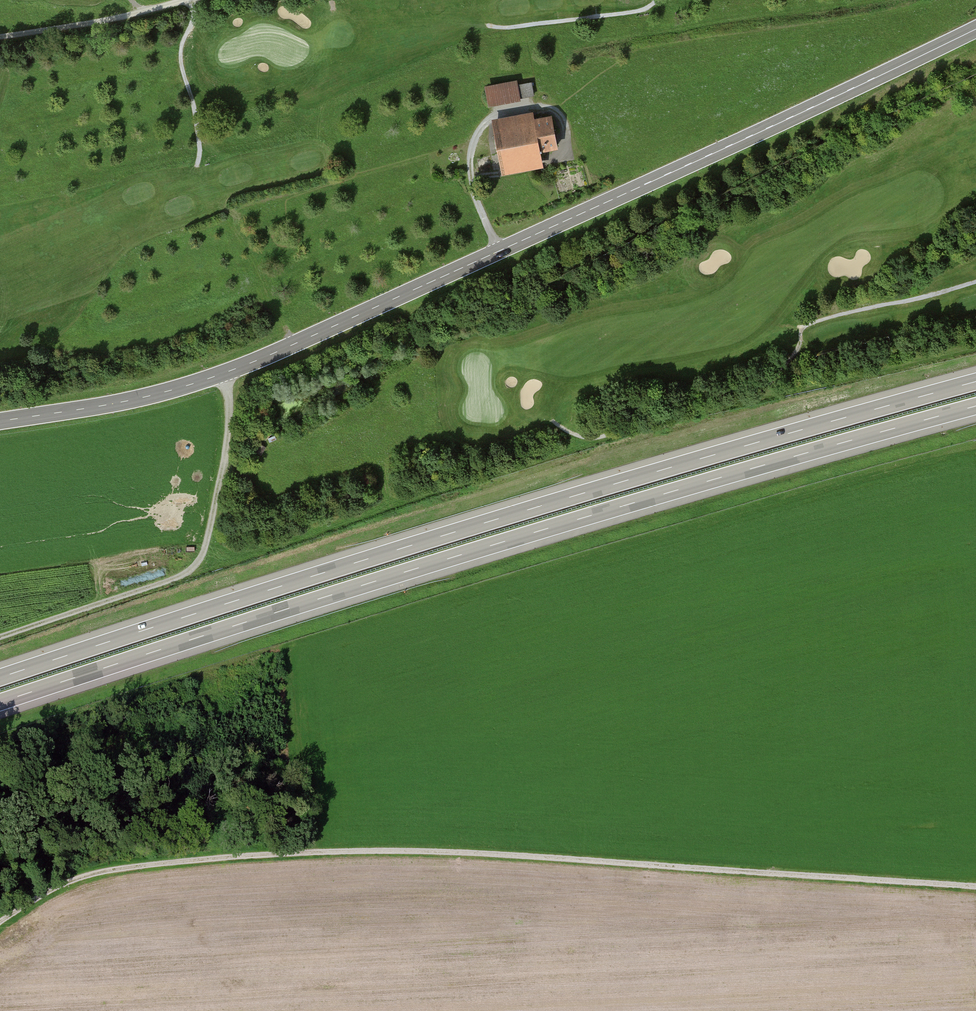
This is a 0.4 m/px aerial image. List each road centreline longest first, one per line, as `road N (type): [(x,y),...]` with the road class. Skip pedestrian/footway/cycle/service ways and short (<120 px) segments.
road 1 (primary): [(0,422),(149,397),(278,353),(975,30)]
road 2 (motorway): [(975,382),(447,534),(0,678)]
road 3 (motorway): [(0,702),(452,557),(975,406)]
road 4 (track): [(0,915),(56,881),(186,862),(532,859),(975,889)]
road 5 (track): [(0,641),(193,570),(210,536),(234,433),(224,374)]
road 6 (track): [(193,0),(0,40)]
road 7 (track): [(486,26),(639,12),(659,0)]
road 8 (track): [(193,0),(180,52),(196,121),(197,167)]

